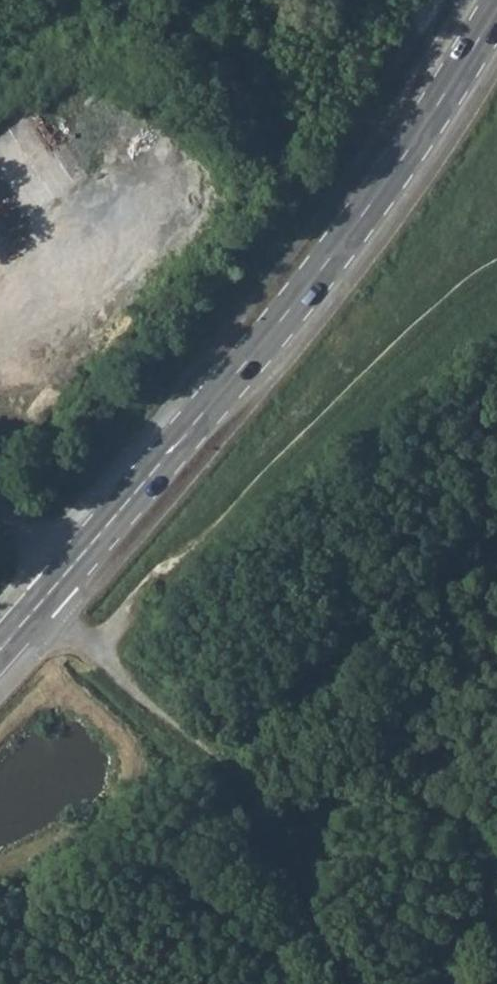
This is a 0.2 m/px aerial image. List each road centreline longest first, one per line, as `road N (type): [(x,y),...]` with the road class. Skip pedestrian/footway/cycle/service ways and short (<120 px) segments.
road 1 (secondary): [(496,4),(331,251),(232,379),(52,585)]
road 2 (track): [(109,633),(418,290),(496,252)]
road 3 (track): [(109,633),(128,688),(215,755),(360,983)]

